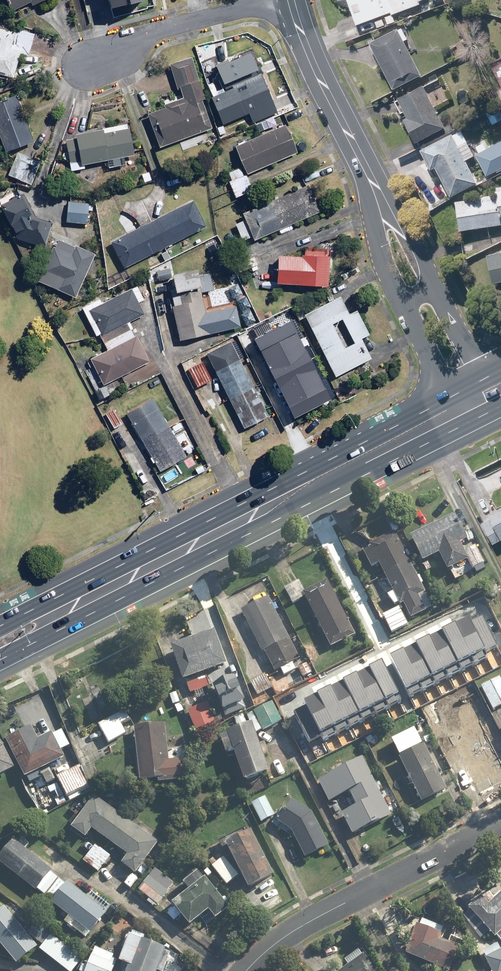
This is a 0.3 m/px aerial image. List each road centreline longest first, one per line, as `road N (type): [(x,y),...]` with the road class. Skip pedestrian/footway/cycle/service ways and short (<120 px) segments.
road 1 (primary): [(461,429),(0,664)]
road 2 (primary): [(0,623),(445,396)]
road 3 (residential): [(500,824),(317,918),(246,970)]
road 4 (tertiary): [(376,189),(316,74),(291,0)]
road 5 (residential): [(267,0),(79,63)]

